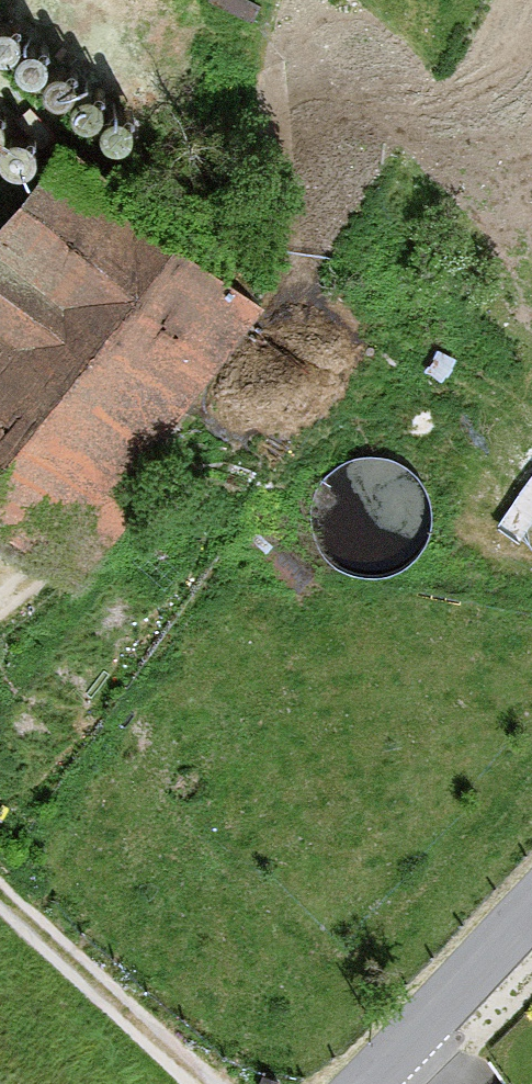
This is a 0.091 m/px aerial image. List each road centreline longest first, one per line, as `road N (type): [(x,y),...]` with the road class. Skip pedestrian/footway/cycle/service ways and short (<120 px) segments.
road 1 (track): [(0,892),(215,1083)]
road 2 (tertiary): [(368,1083),(531,911)]

